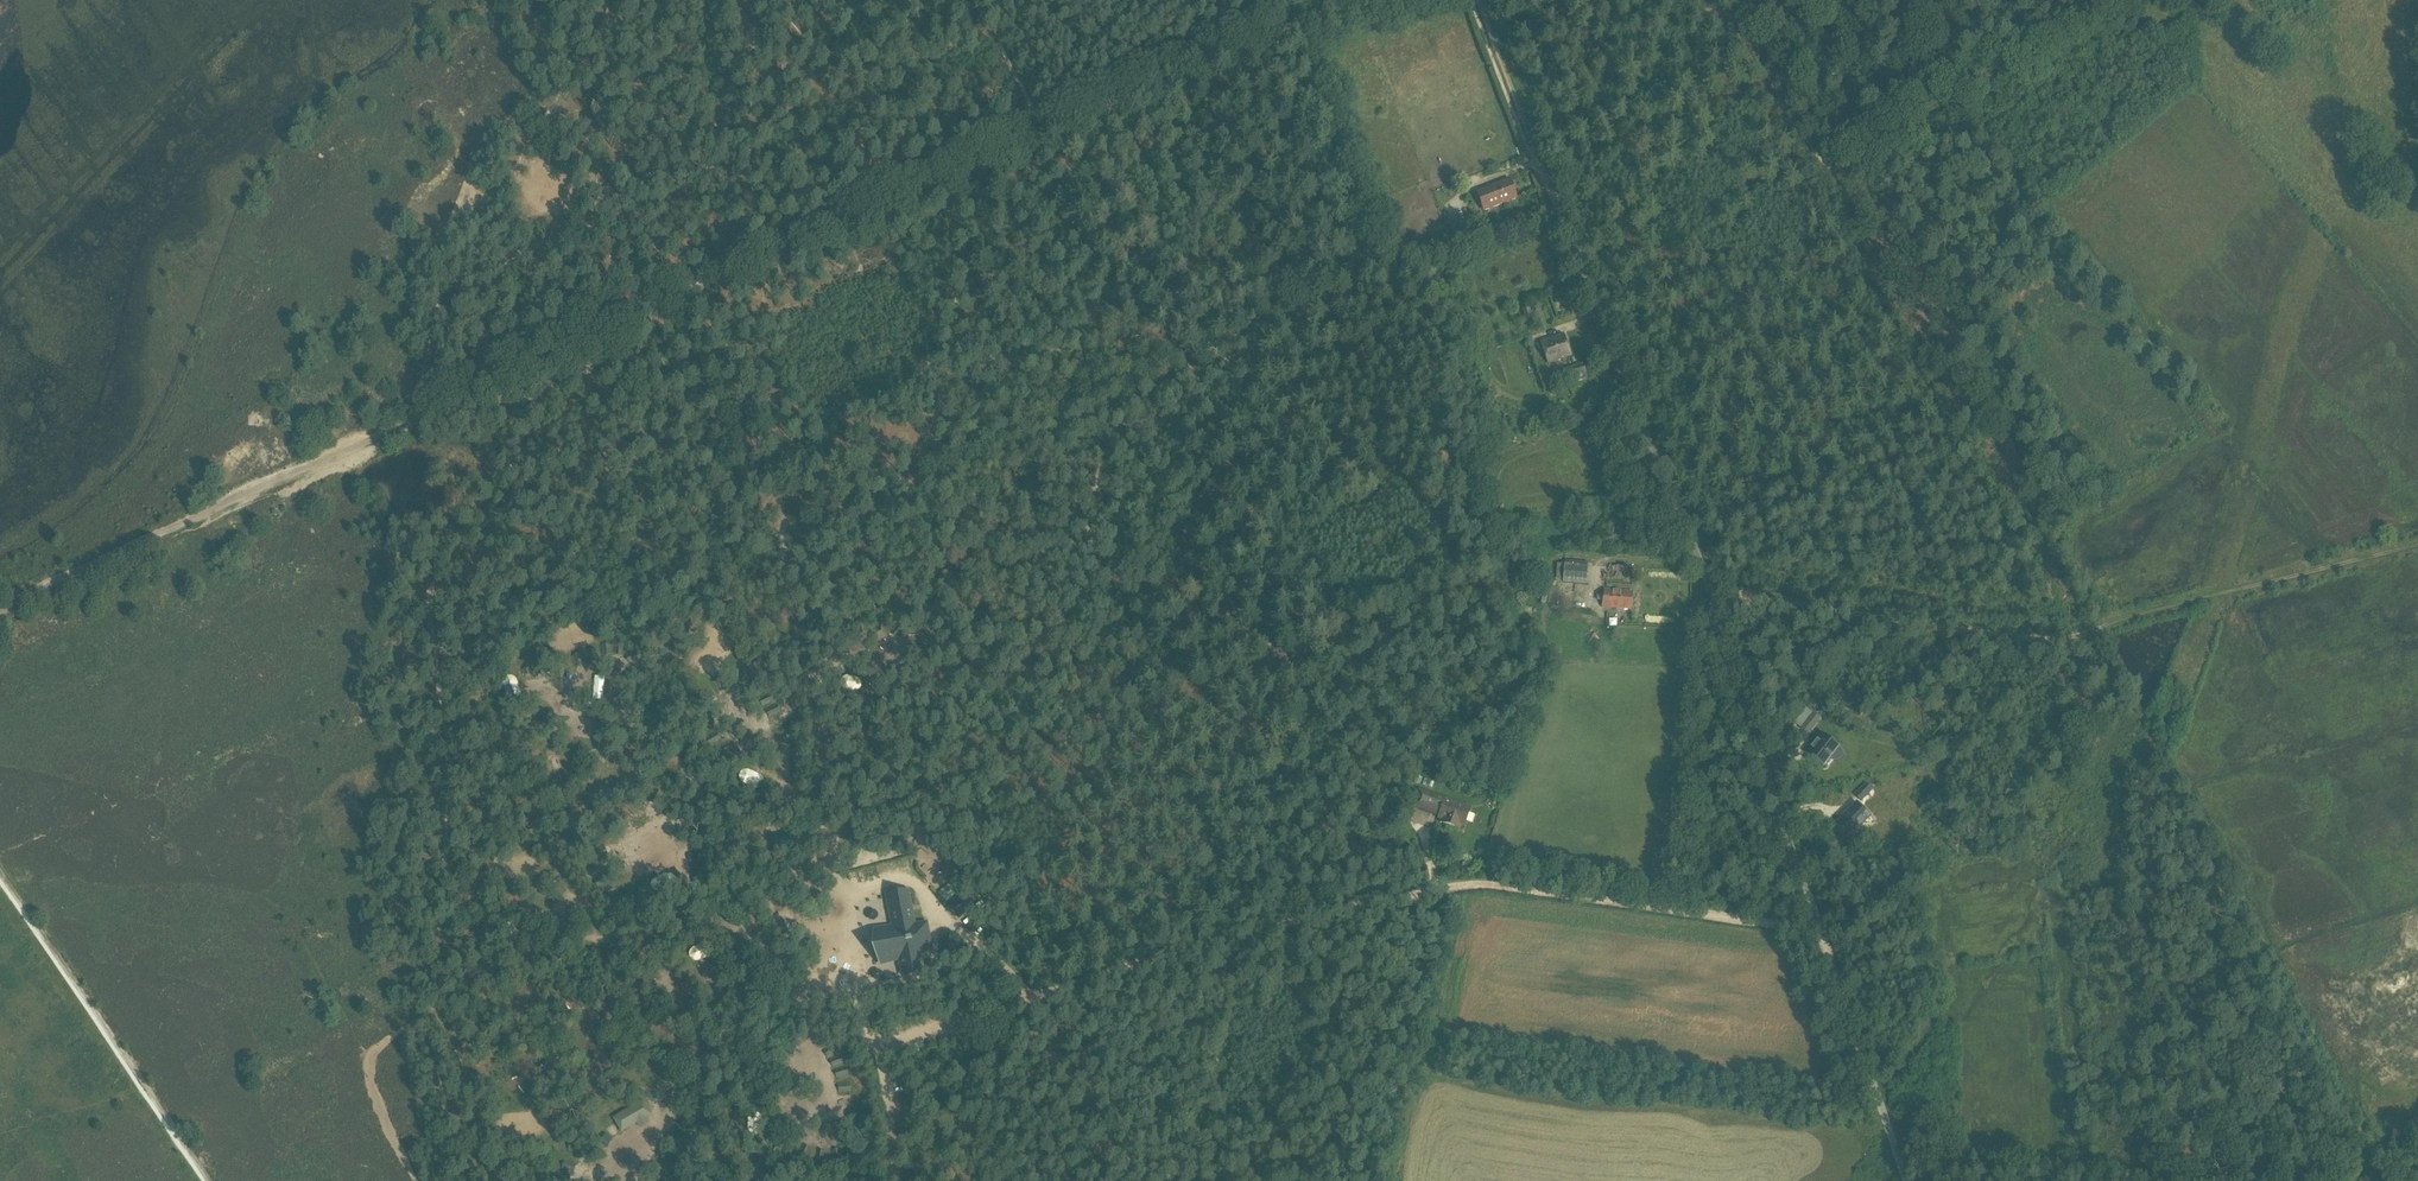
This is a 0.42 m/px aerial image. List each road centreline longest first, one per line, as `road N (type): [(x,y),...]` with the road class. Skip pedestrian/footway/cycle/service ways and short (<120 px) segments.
road 1 (unclassified): [(1907,1180),(1710,588),(1524,128)]
road 2 (track): [(653,305),(739,459),(886,1180)]
road 3 (track): [(413,419),(1037,125),(1219,53)]
road 4 (track): [(1710,588),(2037,639),(2417,544)]
road 5 (track): [(518,486),(434,589),(431,652),(451,761),(438,1007)]
road 6 (track): [(816,832),(1326,646)]
road 7 (track): [(0,611),(413,419)]
road 8 (track): [(1437,889),(1470,884),(1819,925)]
road 9 (track): [(857,1048),(1220,939)]
road 10 (track): [(1220,939),(1437,889)]
road 11 (track): [(438,1007),(369,1056),(369,1083),(412,1180)]
road 12 (track): [(585,335),(581,409),(556,452),(518,486)]
road 13 (track): [(1524,128),(1477,0)]

